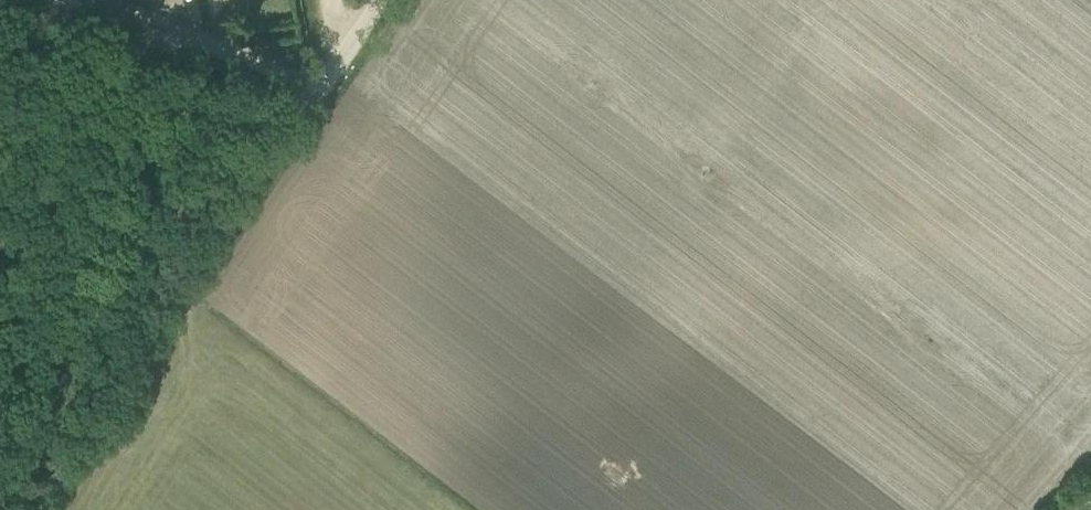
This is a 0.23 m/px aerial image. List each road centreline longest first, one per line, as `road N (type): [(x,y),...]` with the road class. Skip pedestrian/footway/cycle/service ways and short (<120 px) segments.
road 1 (track): [(48,509),(337,83),(69,0)]

